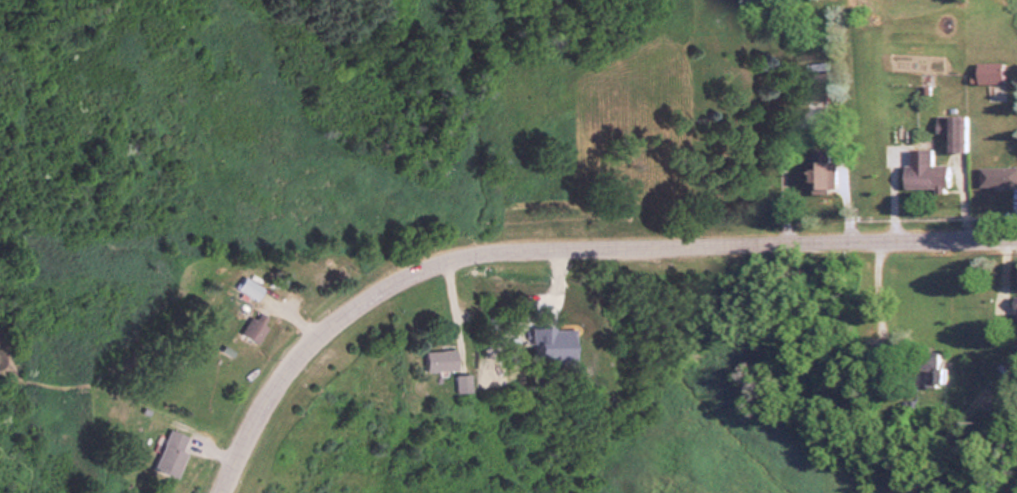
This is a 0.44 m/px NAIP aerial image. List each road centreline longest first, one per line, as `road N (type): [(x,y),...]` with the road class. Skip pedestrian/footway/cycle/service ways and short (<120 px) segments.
road 1 (residential): [(219,492),(275,382),(312,336),(349,303),(448,255),(503,245),(853,227),(1016,226)]

